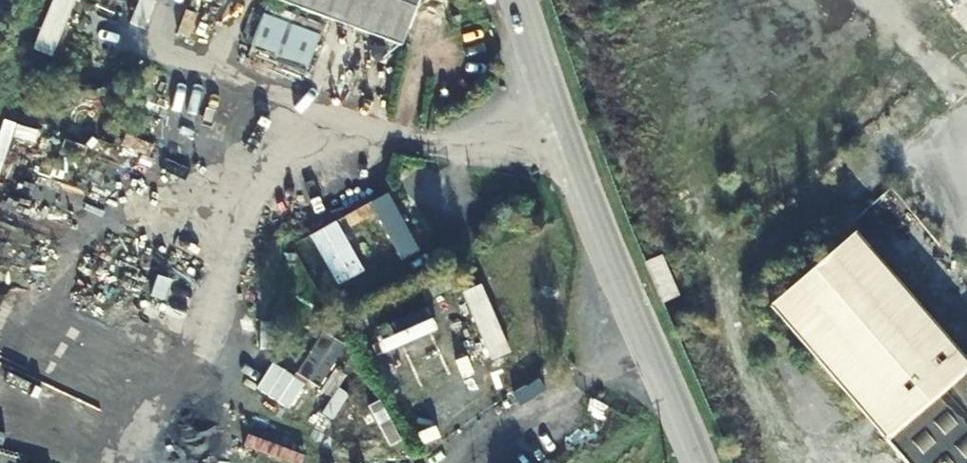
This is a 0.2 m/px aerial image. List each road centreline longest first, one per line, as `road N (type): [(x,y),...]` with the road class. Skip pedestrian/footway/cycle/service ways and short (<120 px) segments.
road 1 (tertiary): [(699,462),(564,139),(518,0)]

